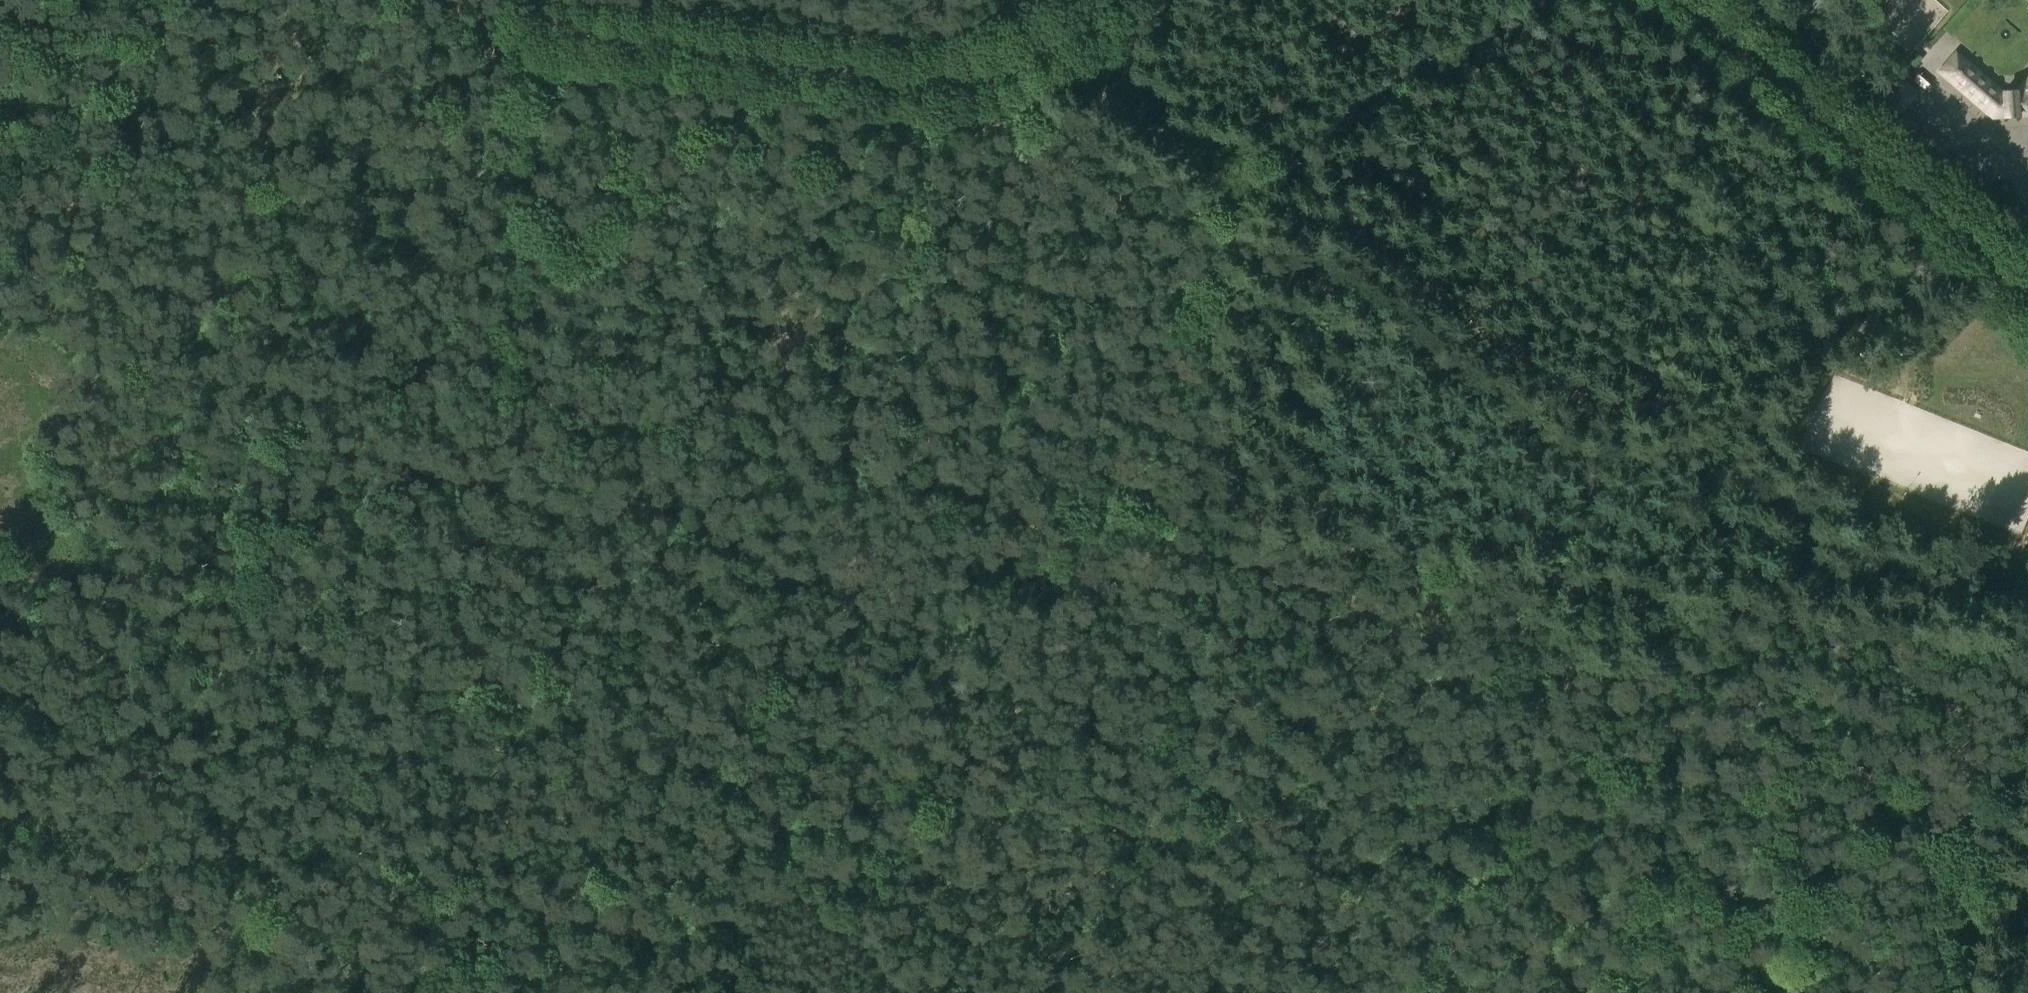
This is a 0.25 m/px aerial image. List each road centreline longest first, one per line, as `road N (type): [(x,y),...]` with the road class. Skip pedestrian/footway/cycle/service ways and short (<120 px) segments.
road 1 (track): [(1161,992),(1215,183),(1319,223),(1644,407),(1986,259)]
road 2 (track): [(1084,0),(1058,44),(963,80),(536,30),(426,40),(236,97),(0,102)]
road 3 (track): [(2027,294),(1685,0)]

